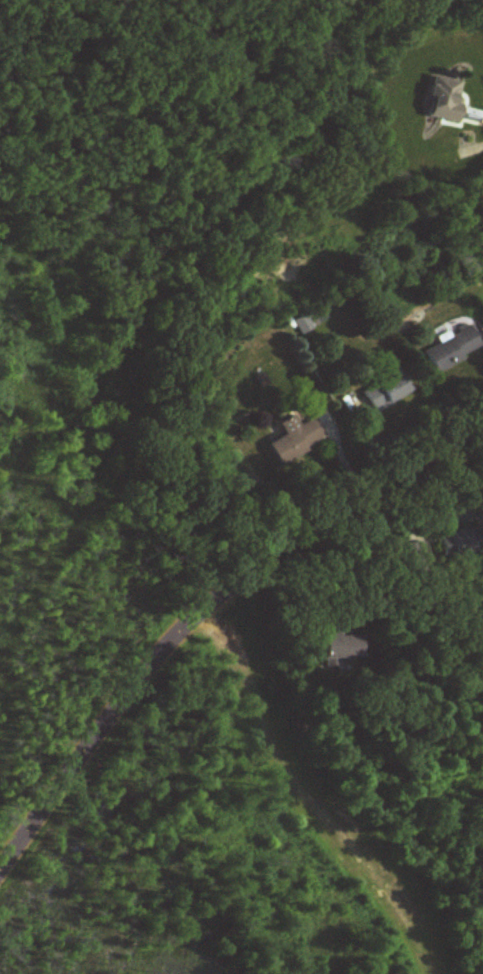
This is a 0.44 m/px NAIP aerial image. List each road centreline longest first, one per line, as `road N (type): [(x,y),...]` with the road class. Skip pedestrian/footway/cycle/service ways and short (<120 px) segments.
road 1 (residential): [(482,434),(319,532),(188,630),(150,665),(0,871)]

